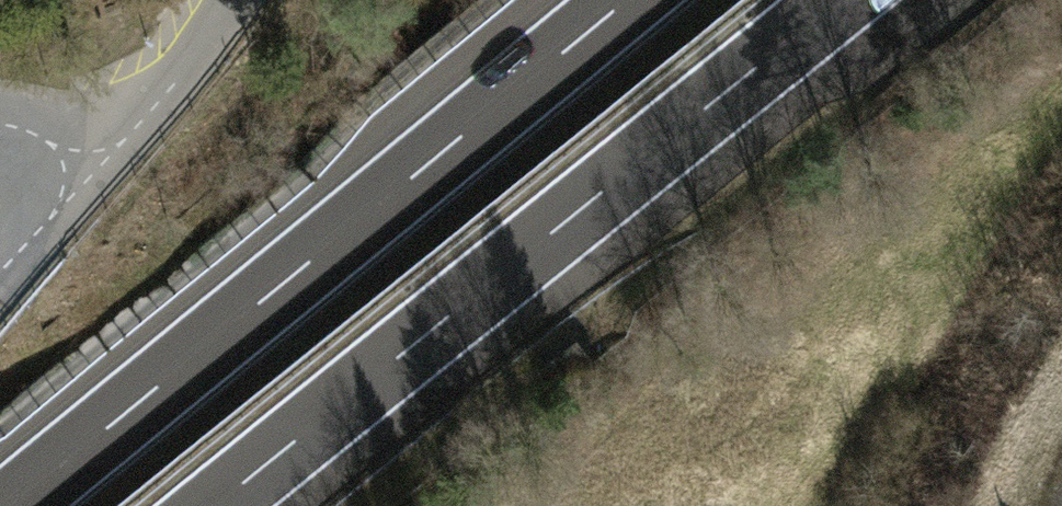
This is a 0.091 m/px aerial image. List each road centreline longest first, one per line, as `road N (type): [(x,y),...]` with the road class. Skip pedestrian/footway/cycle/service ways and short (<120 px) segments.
road 1 (motorway): [(215,505),(842,0)]
road 2 (motorway): [(623,0),(7,505)]
road 3 (residential): [(82,179),(209,45),(236,0)]
road 4 (residential): [(0,270),(82,179)]

